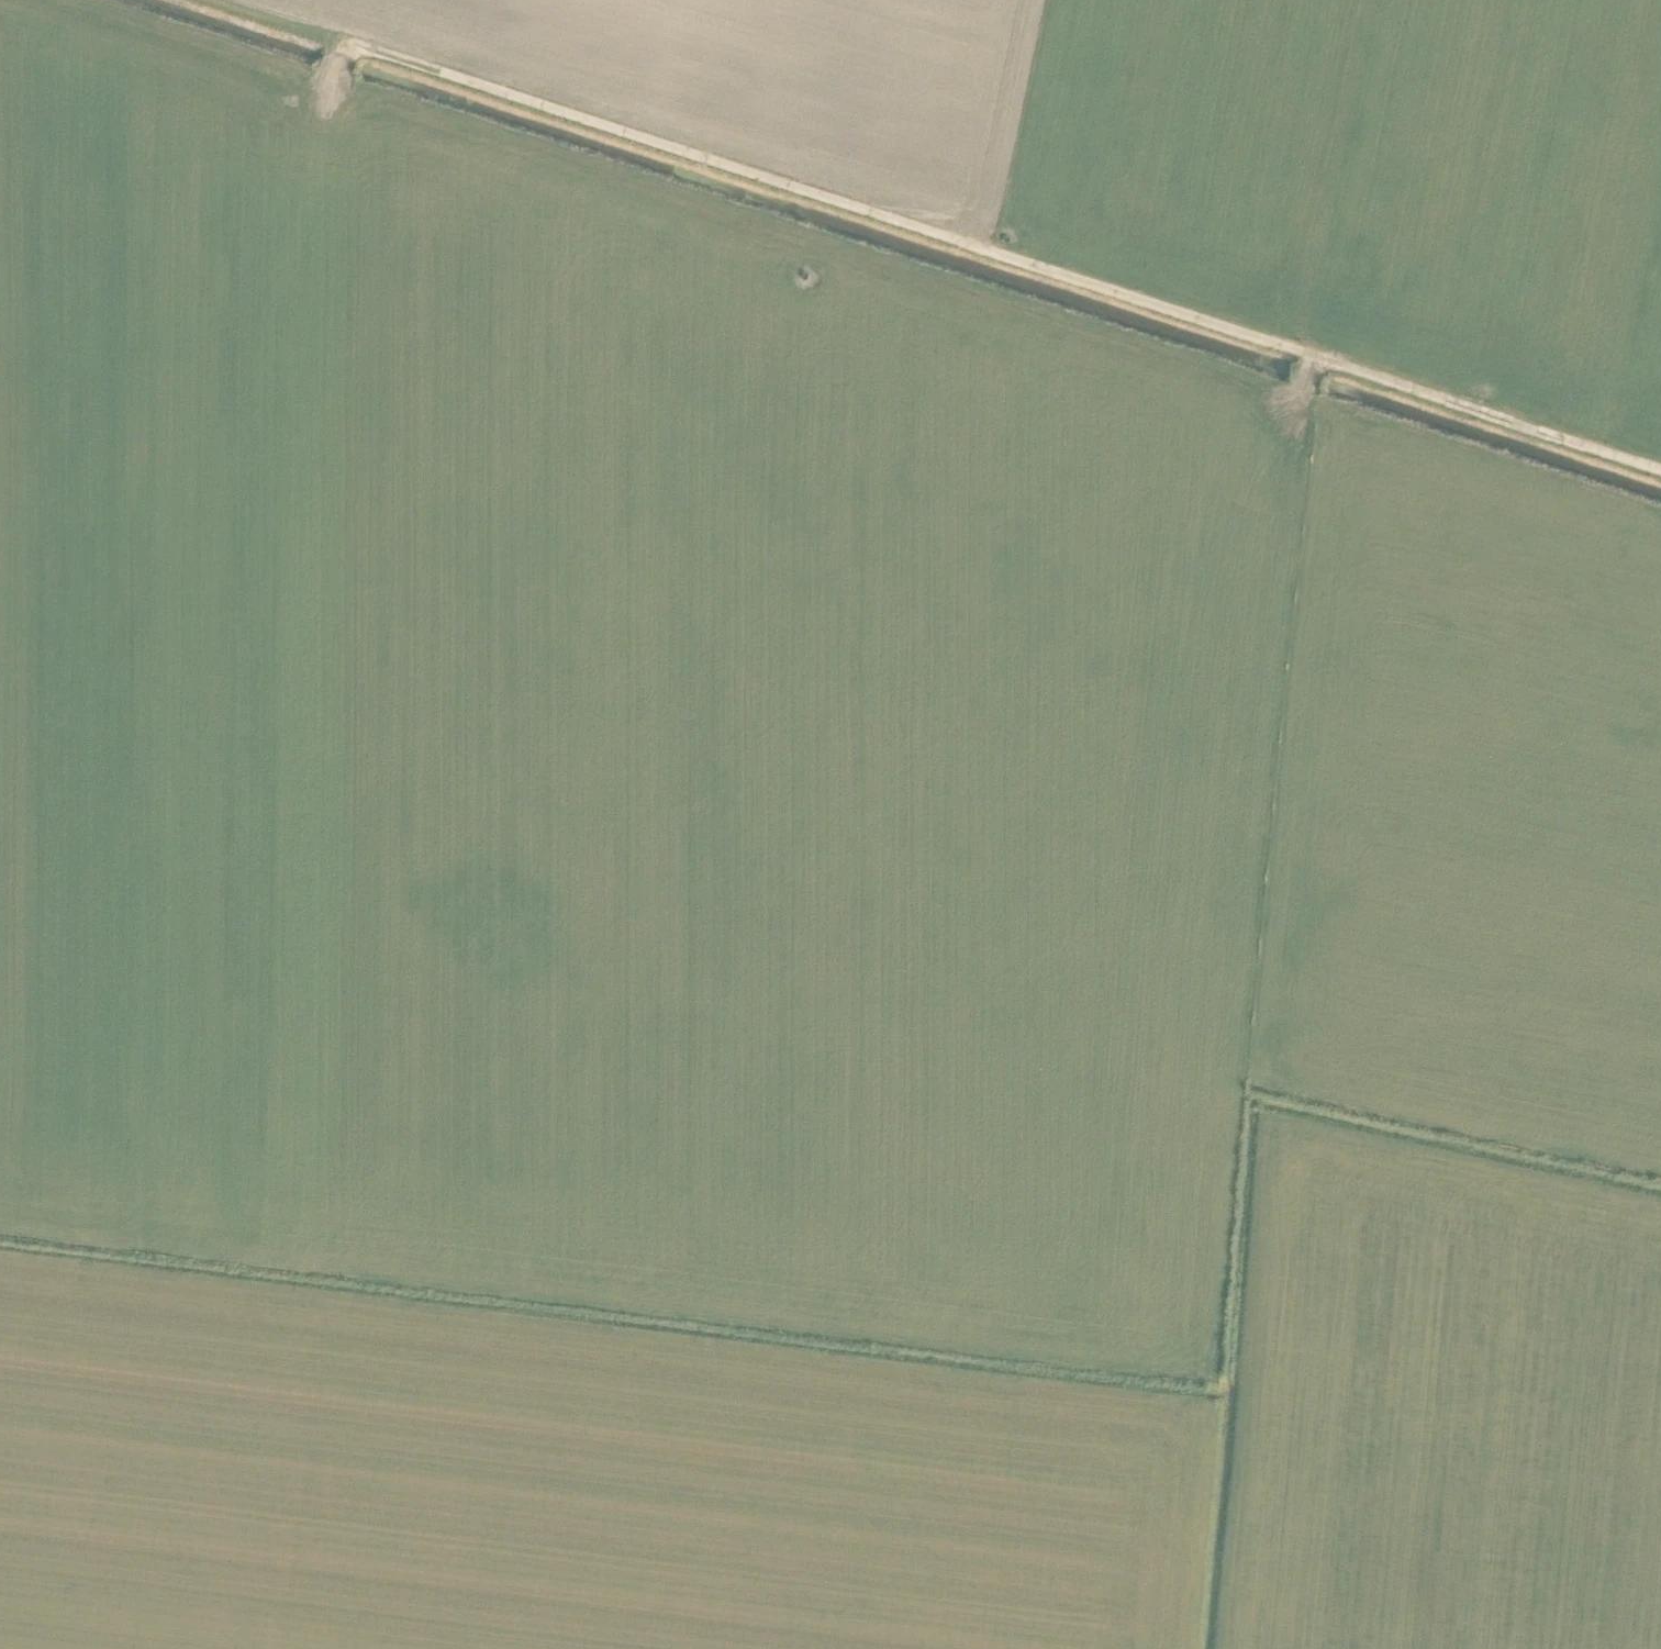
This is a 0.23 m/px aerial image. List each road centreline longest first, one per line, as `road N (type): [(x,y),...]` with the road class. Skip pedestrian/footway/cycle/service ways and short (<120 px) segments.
road 1 (track): [(1660,479),(384,58)]

